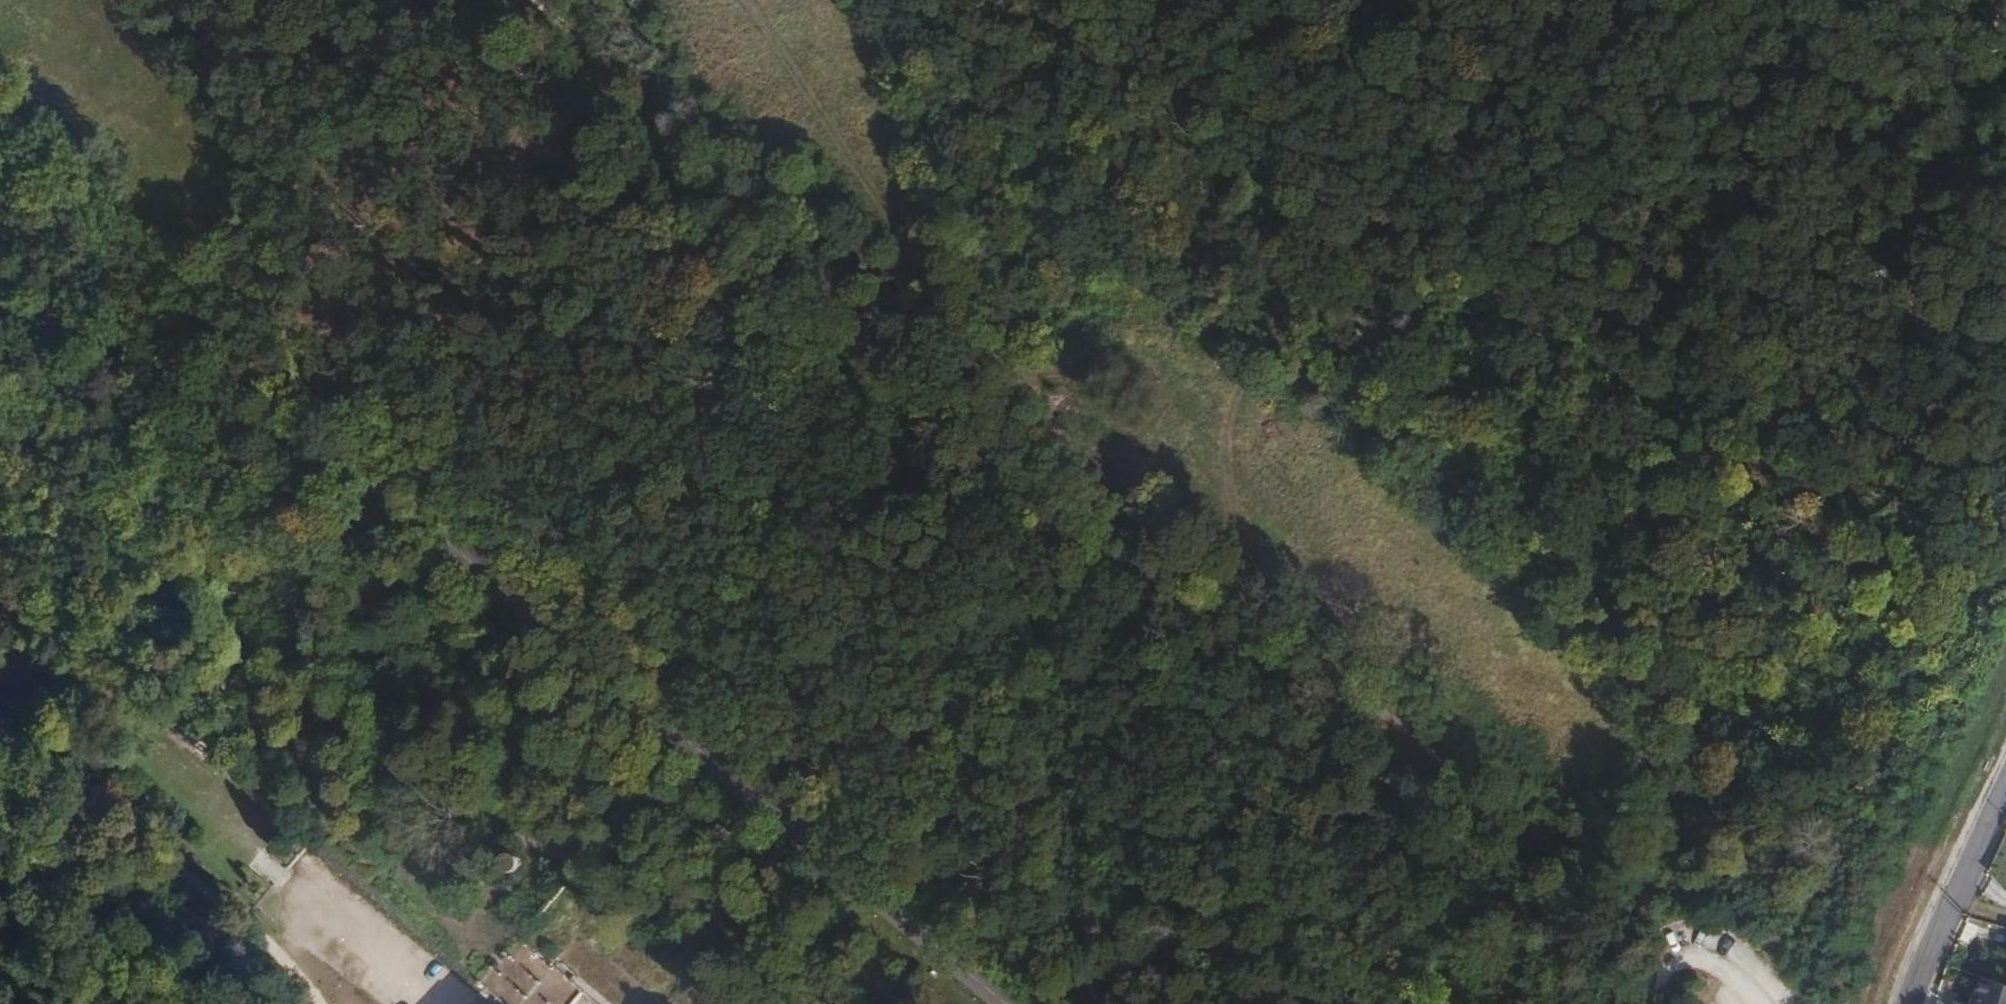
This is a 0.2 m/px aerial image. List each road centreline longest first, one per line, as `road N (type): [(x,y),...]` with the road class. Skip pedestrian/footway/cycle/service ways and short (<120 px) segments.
road 1 (unclassified): [(1009,1003),(390,486),(353,462),(0,306)]
road 2 (track): [(0,604),(189,787)]
road 3 (residential): [(1908,1003),(2005,791)]

